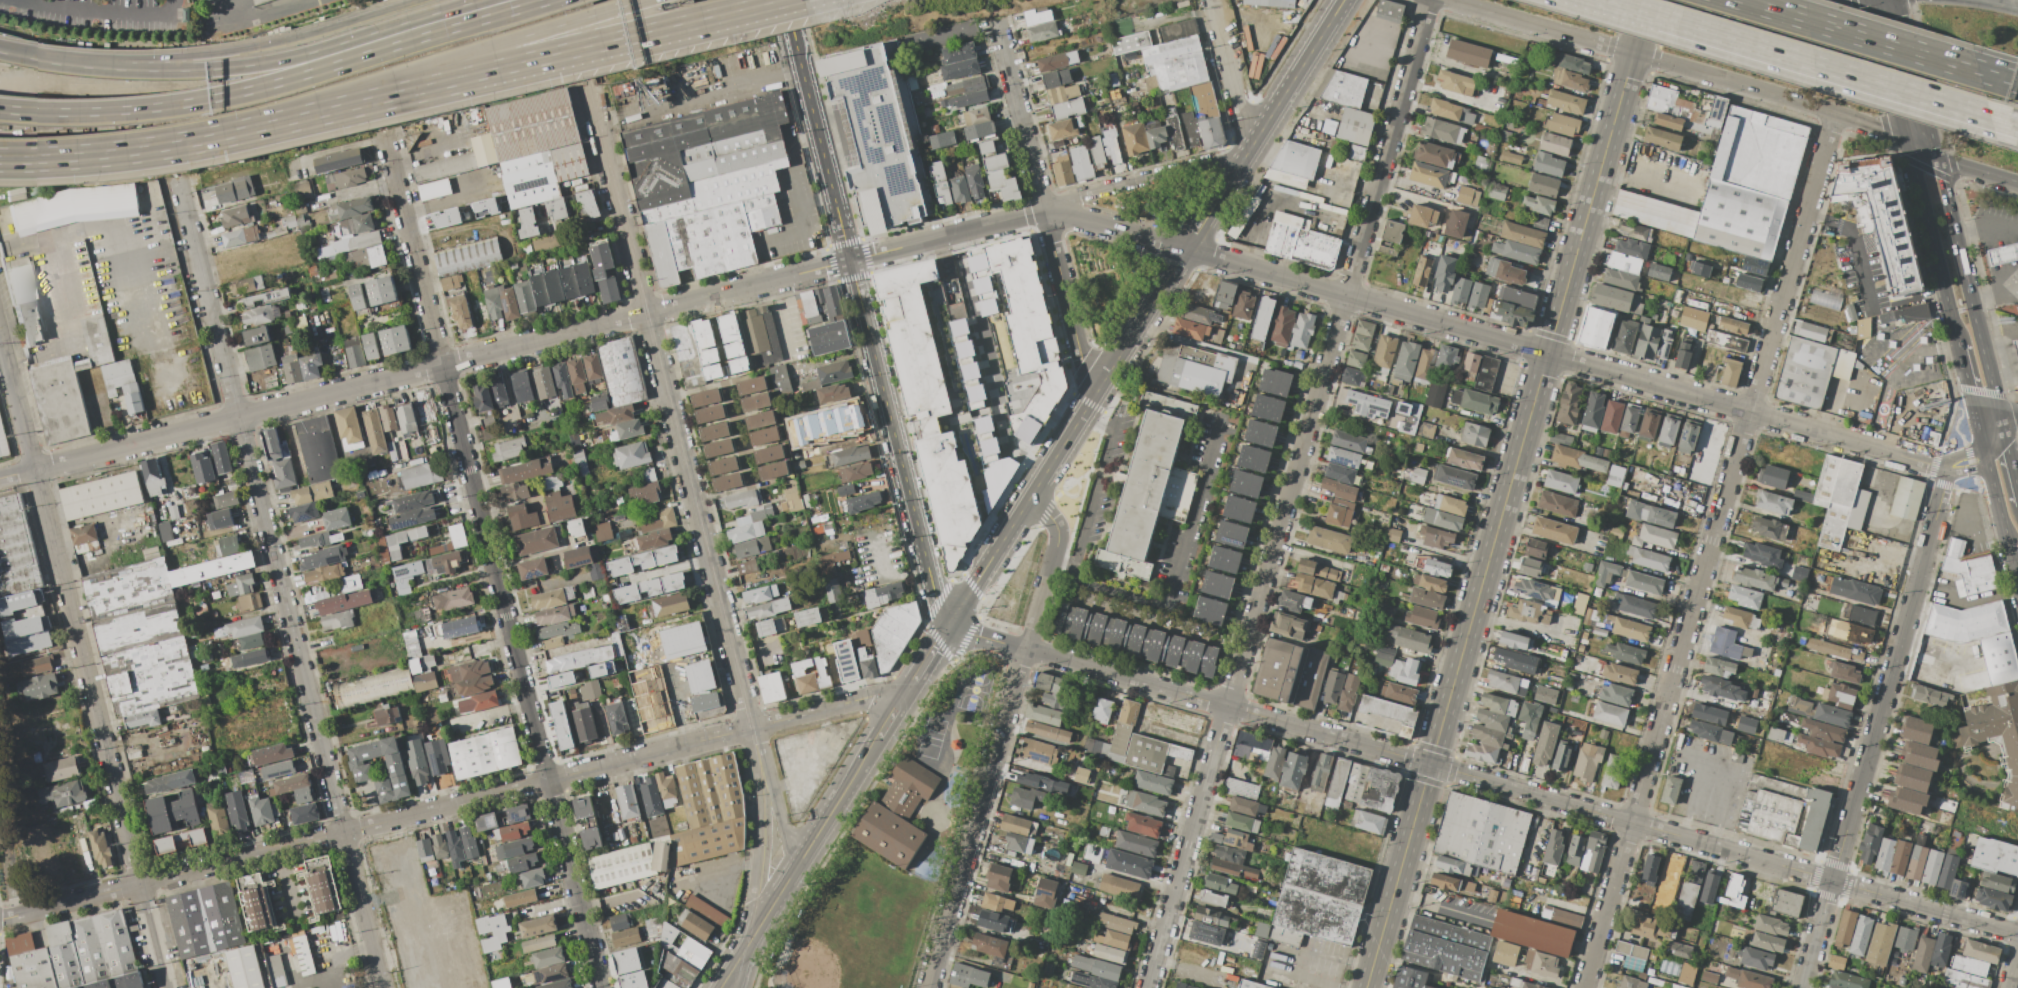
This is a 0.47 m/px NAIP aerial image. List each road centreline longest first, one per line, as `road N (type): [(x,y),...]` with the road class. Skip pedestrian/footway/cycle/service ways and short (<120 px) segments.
road 1 (residential): [(1942,468),(1046,212),(0,480)]
road 2 (residential): [(2017,935),(947,627)]
road 3 (residential): [(1147,987),(1430,0)]
road 4 (secondary): [(1648,0),(1366,987)]
road 5 (residential): [(904,698),(878,694),(0,920)]
road 6 (residential): [(1585,987),(1834,113)]
road 7 (residential): [(602,987),(386,131)]
road 8 (residential): [(383,987),(179,180)]
road 9 (tertiary): [(947,627),(1345,0)]
road 10 (residential): [(168,987),(0,322)]
road 11 (residential): [(590,80),(750,728)]
road 12 (tertiary): [(798,44),(947,627)]
road 13 (motorway): [(547,0),(189,103),(0,109)]
road 14 (motorway): [(268,125),(796,0)]
road 15 (residential): [(1803,987),(1945,489),(1942,468)]
road 16 (residential): [(926,987),(1050,561),(1052,516),(1029,497)]
road 17 (motorway): [(481,0),(298,56),(218,69),(90,67),(0,53)]
road 18 (motorway): [(423,0),(216,53),(123,59),(0,47)]
road 19 (motorway): [(268,125),(644,0)]
road 20 (residential): [(1090,401),(998,21)]
road 21 (secondary): [(1633,52),(1907,140)]
road 22 (primary): [(2002,424),(1937,155)]
road 23 (motorway): [(1603,0),(1856,76)]
road 24 (motorway): [(1970,67),(1743,0)]
road 25 (residential): [(1249,150),(1046,212)]
road 26 (primary): [(1907,140),(1958,340)]
road 27 (tertiary): [(1445,0),(1633,52)]
road 28 (residential): [(758,758),(762,861),(744,950)]
road 29 (primary): [(1937,155),(1899,0)]
road 30 (motorway): [(114,152),(268,125)]
road 31 (residential): [(1249,150),(1213,0)]
road 32 (primary): [(1870,0),(1907,140)]
road 33 (motorway): [(1856,76),(1973,111)]

